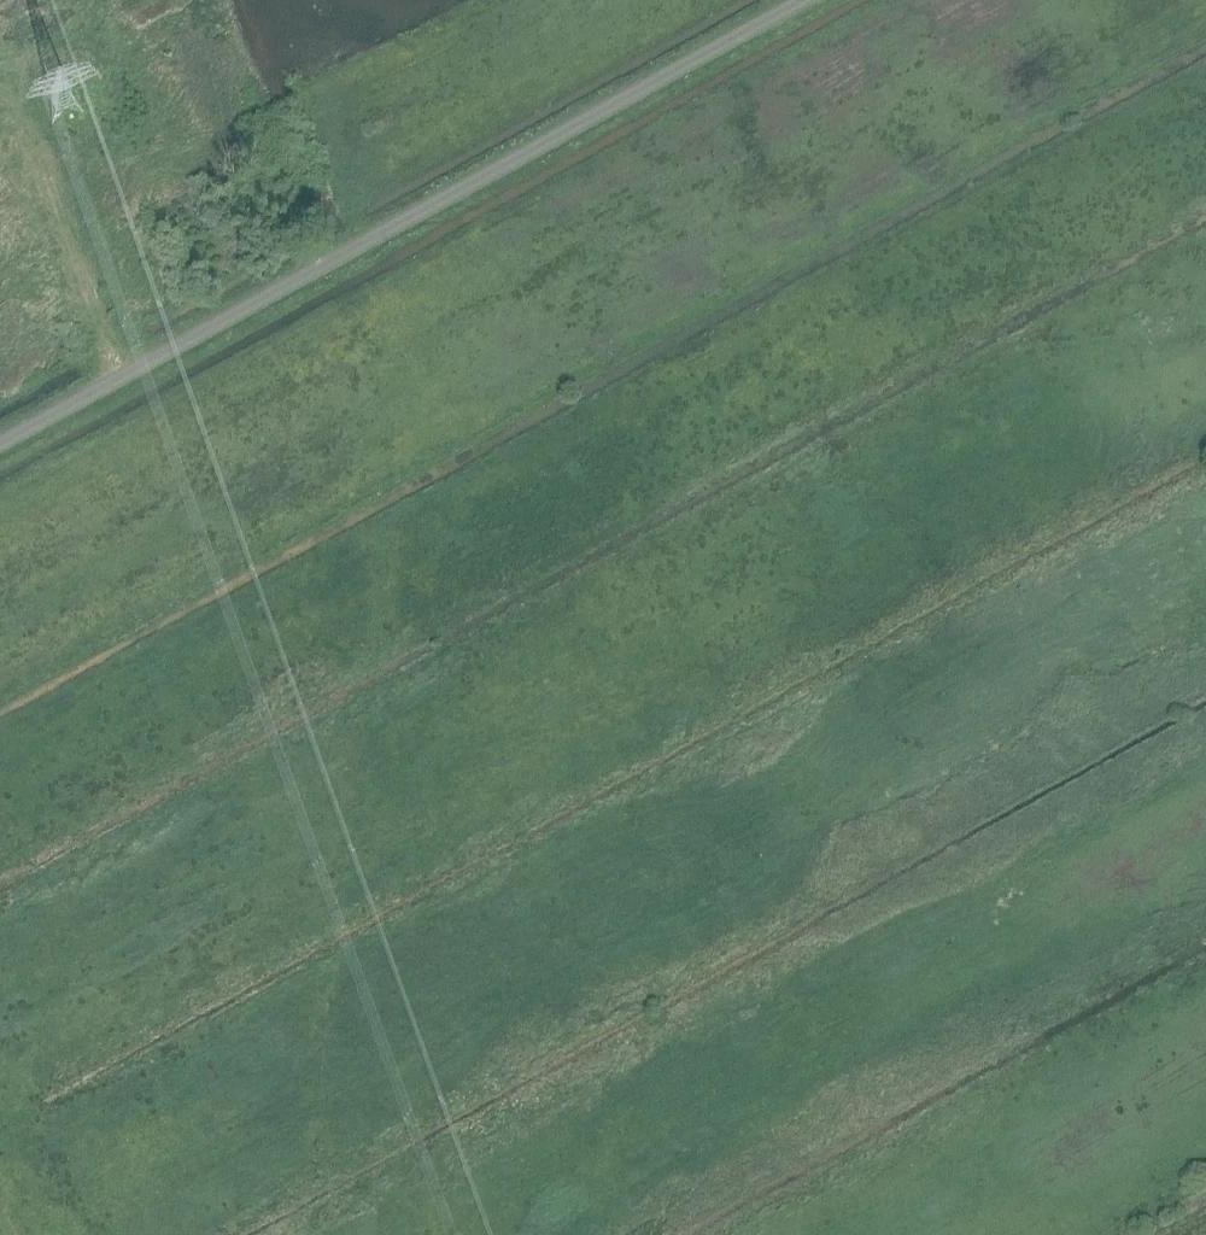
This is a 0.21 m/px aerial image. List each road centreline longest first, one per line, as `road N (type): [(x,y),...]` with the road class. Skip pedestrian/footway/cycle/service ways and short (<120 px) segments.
road 1 (unclassified): [(0,441),(796,0)]

